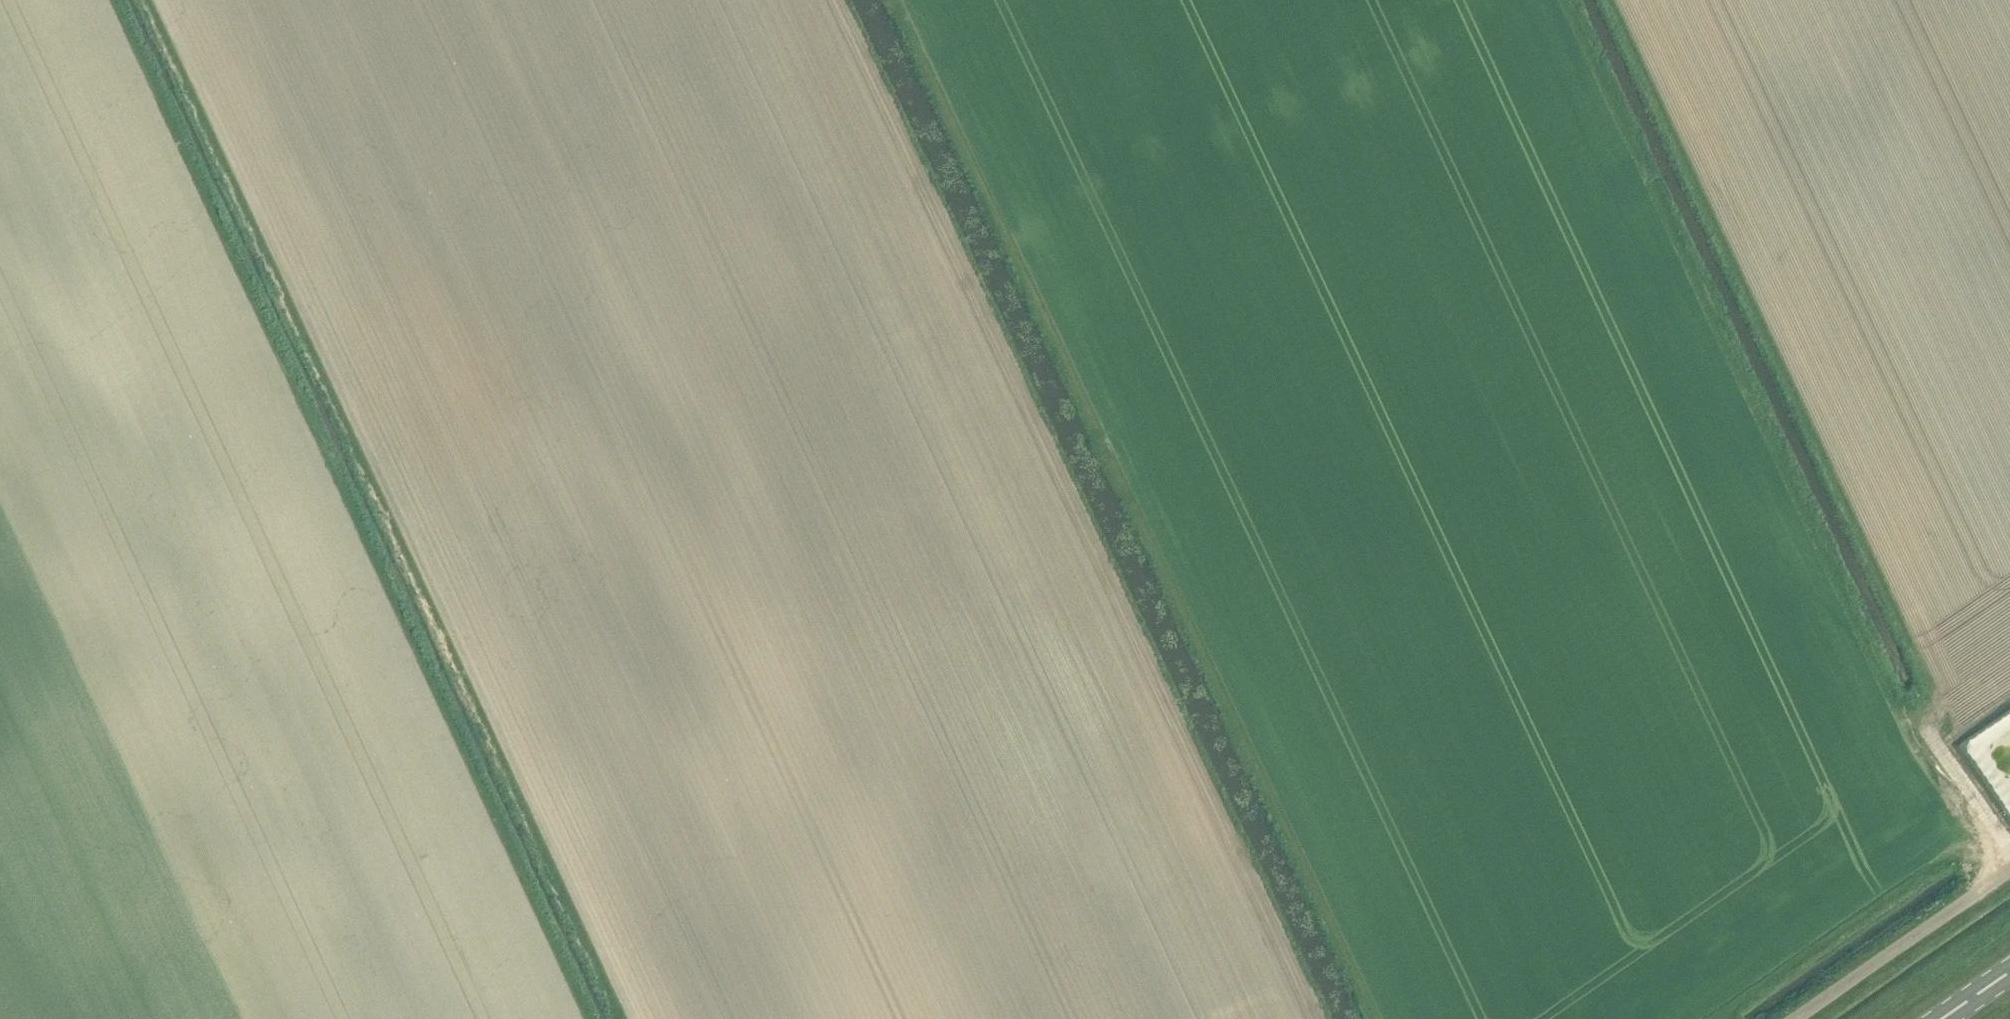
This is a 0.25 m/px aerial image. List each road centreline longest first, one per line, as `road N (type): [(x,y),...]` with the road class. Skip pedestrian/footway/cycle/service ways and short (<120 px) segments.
road 1 (unclassified): [(1793,1018),(2009,869)]

